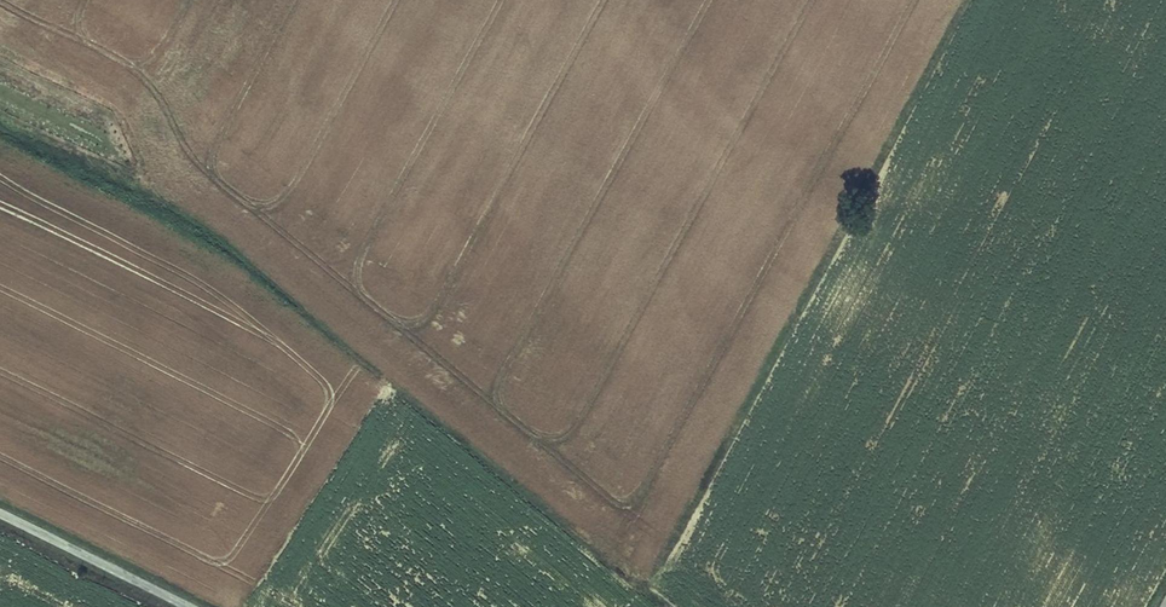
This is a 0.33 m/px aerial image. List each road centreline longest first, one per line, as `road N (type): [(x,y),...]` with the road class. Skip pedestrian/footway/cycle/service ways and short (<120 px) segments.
road 1 (unclassified): [(188,606),(0,513)]

